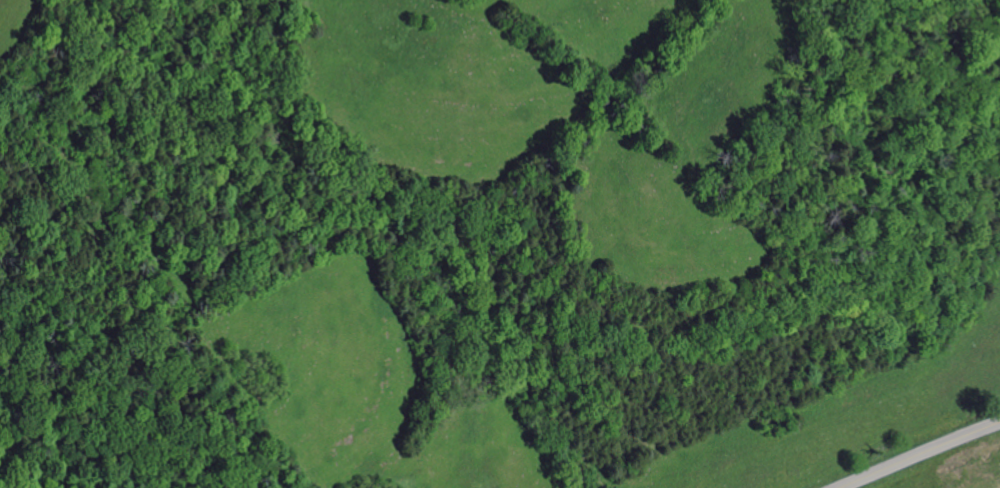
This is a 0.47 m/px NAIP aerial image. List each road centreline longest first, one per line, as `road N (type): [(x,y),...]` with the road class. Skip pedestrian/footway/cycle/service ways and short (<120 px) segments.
road 1 (secondary): [(999,424),(844,487)]

